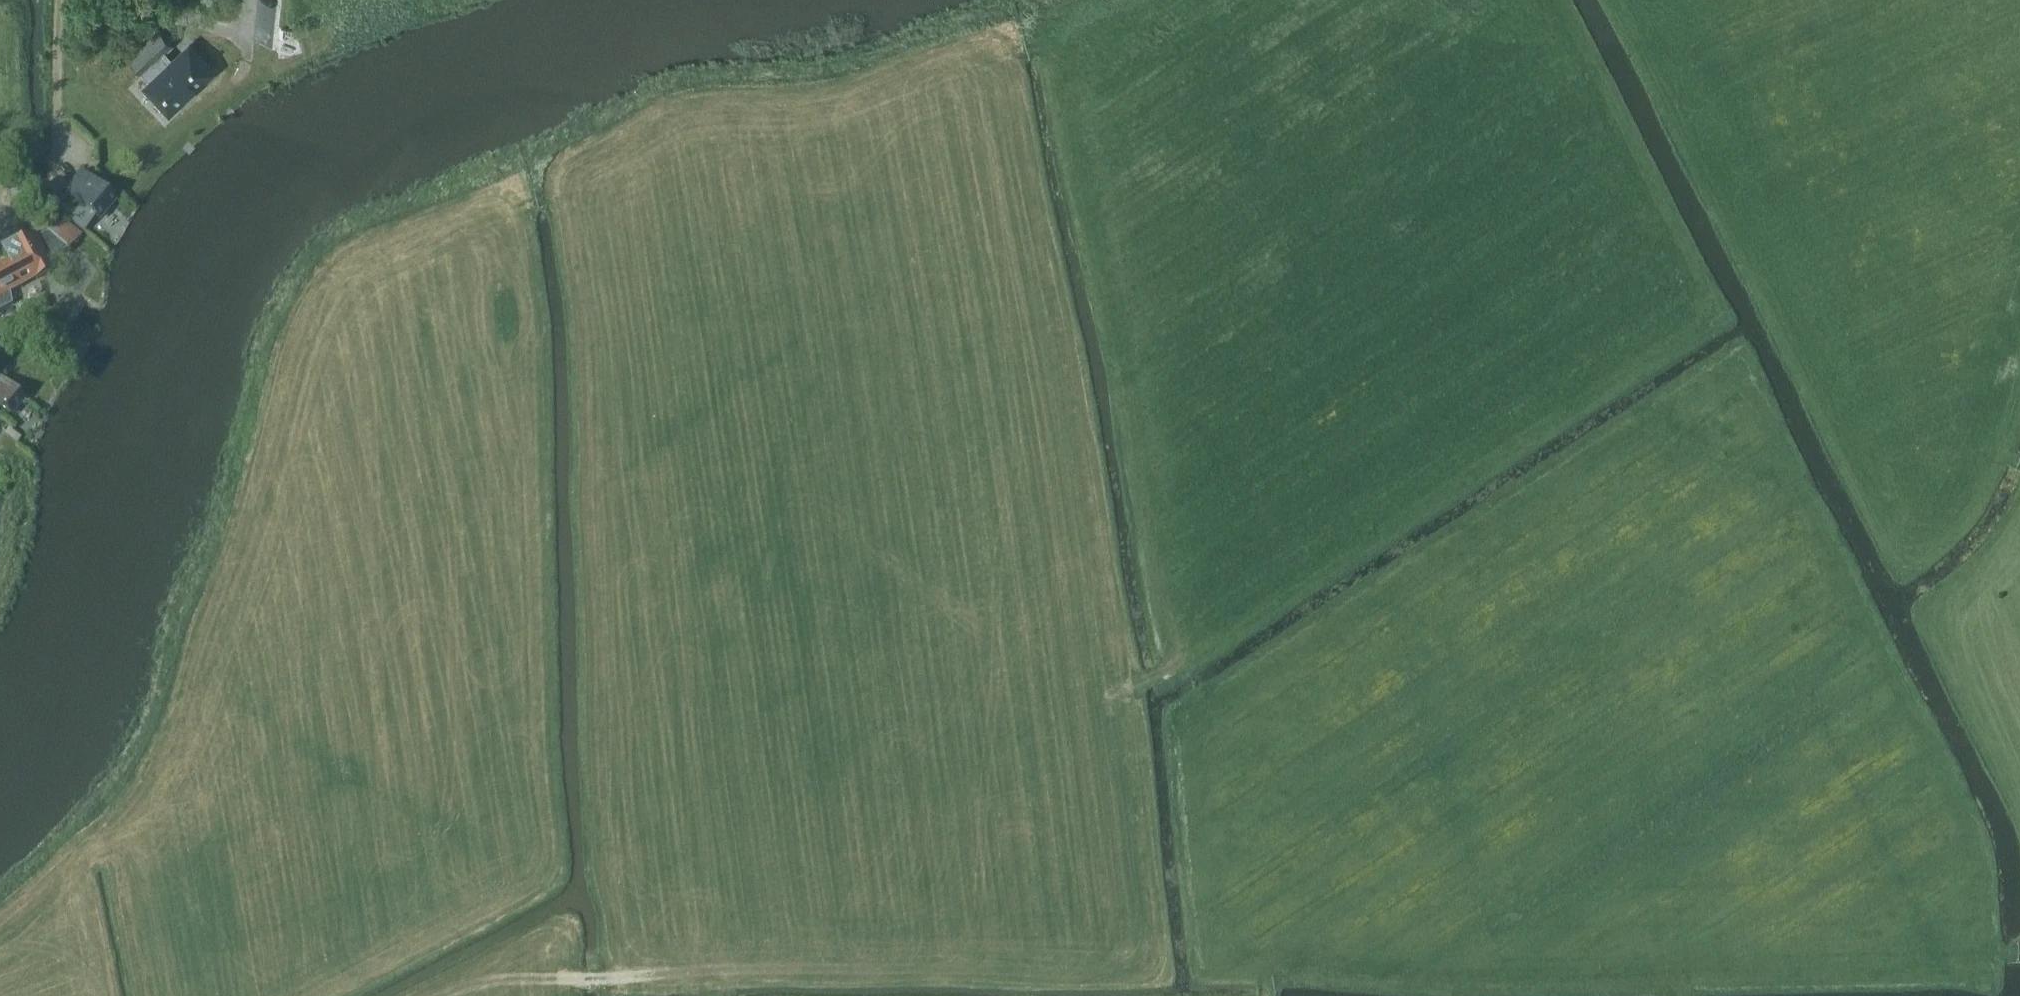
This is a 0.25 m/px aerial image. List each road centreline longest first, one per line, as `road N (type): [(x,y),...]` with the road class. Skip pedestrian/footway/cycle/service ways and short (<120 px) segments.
road 1 (track): [(95,876),(115,995)]

